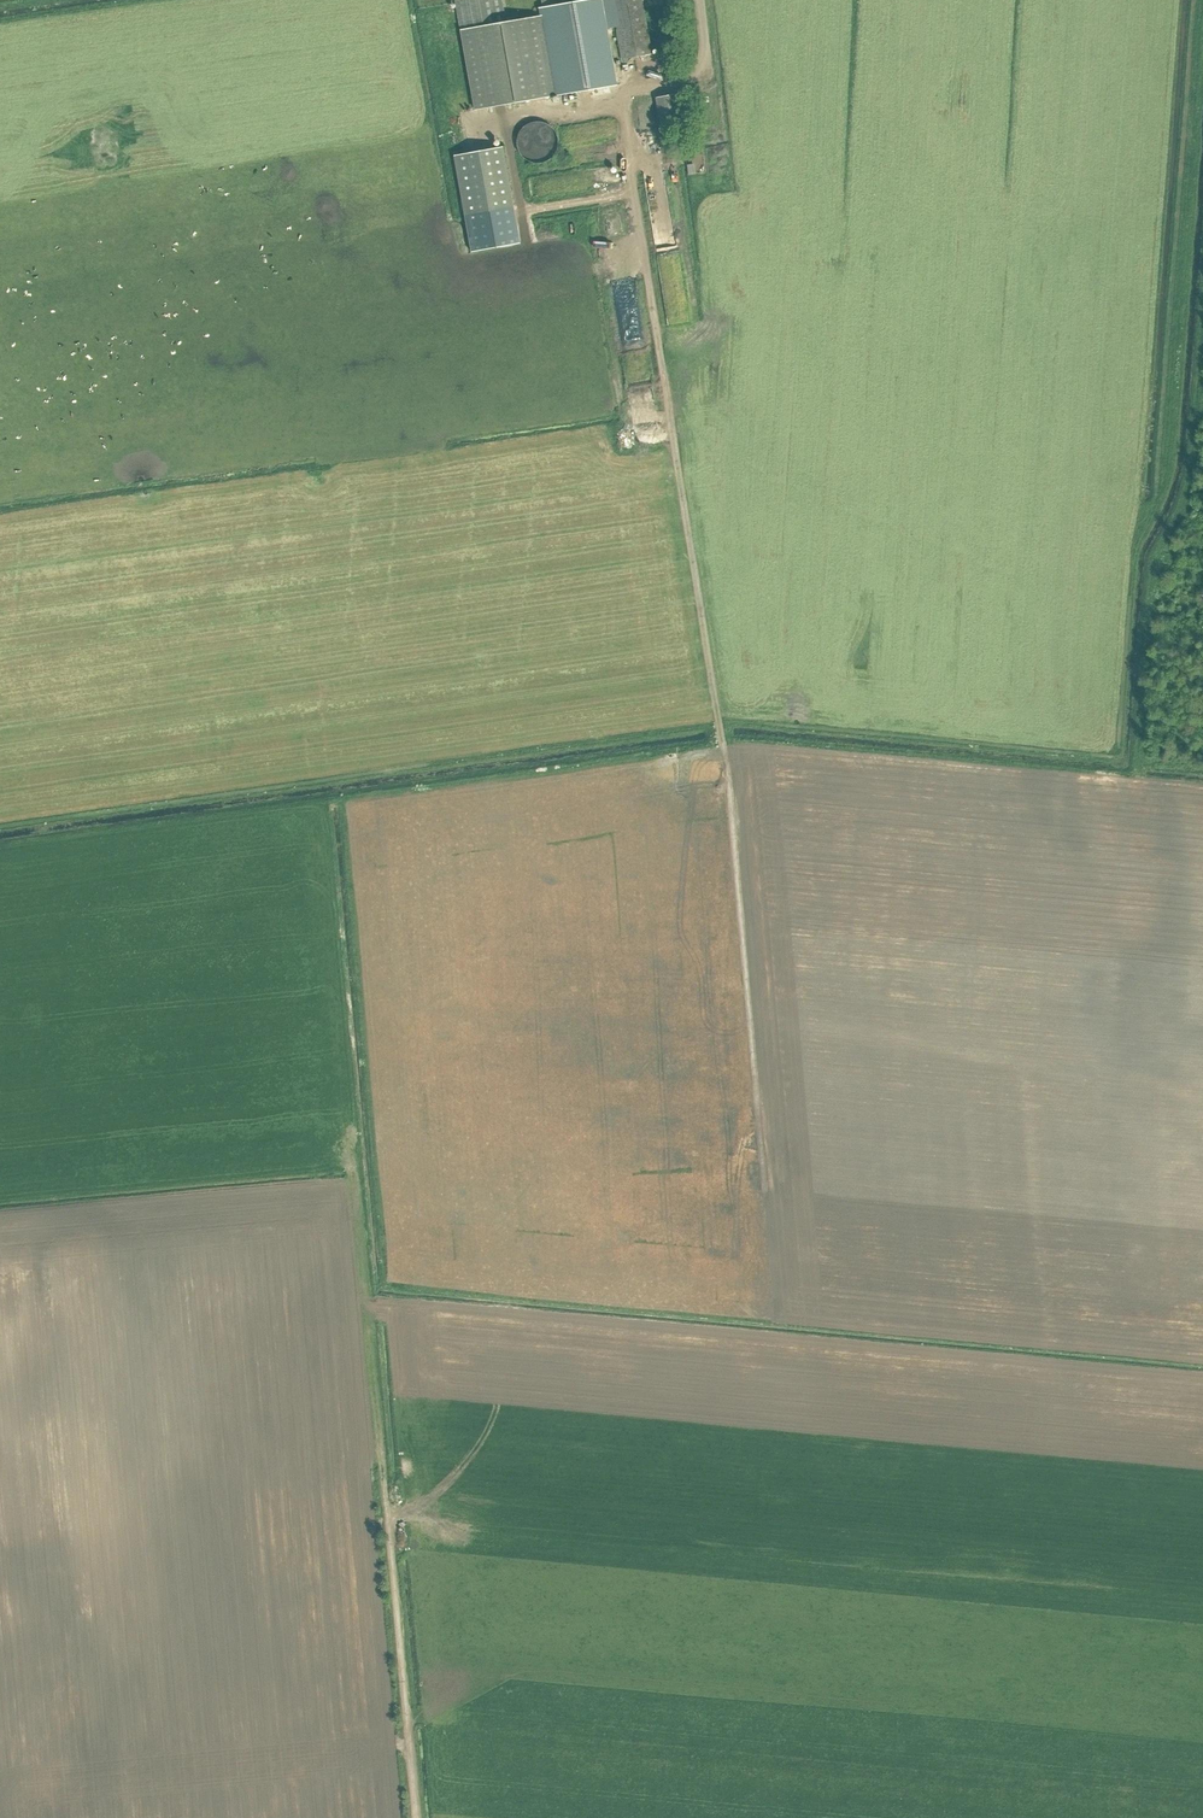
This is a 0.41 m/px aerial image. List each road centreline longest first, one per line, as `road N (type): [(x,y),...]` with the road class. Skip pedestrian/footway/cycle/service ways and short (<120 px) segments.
road 1 (track): [(636,204),(720,736),(764,1168)]
road 2 (track): [(416,1817),(387,1501)]

